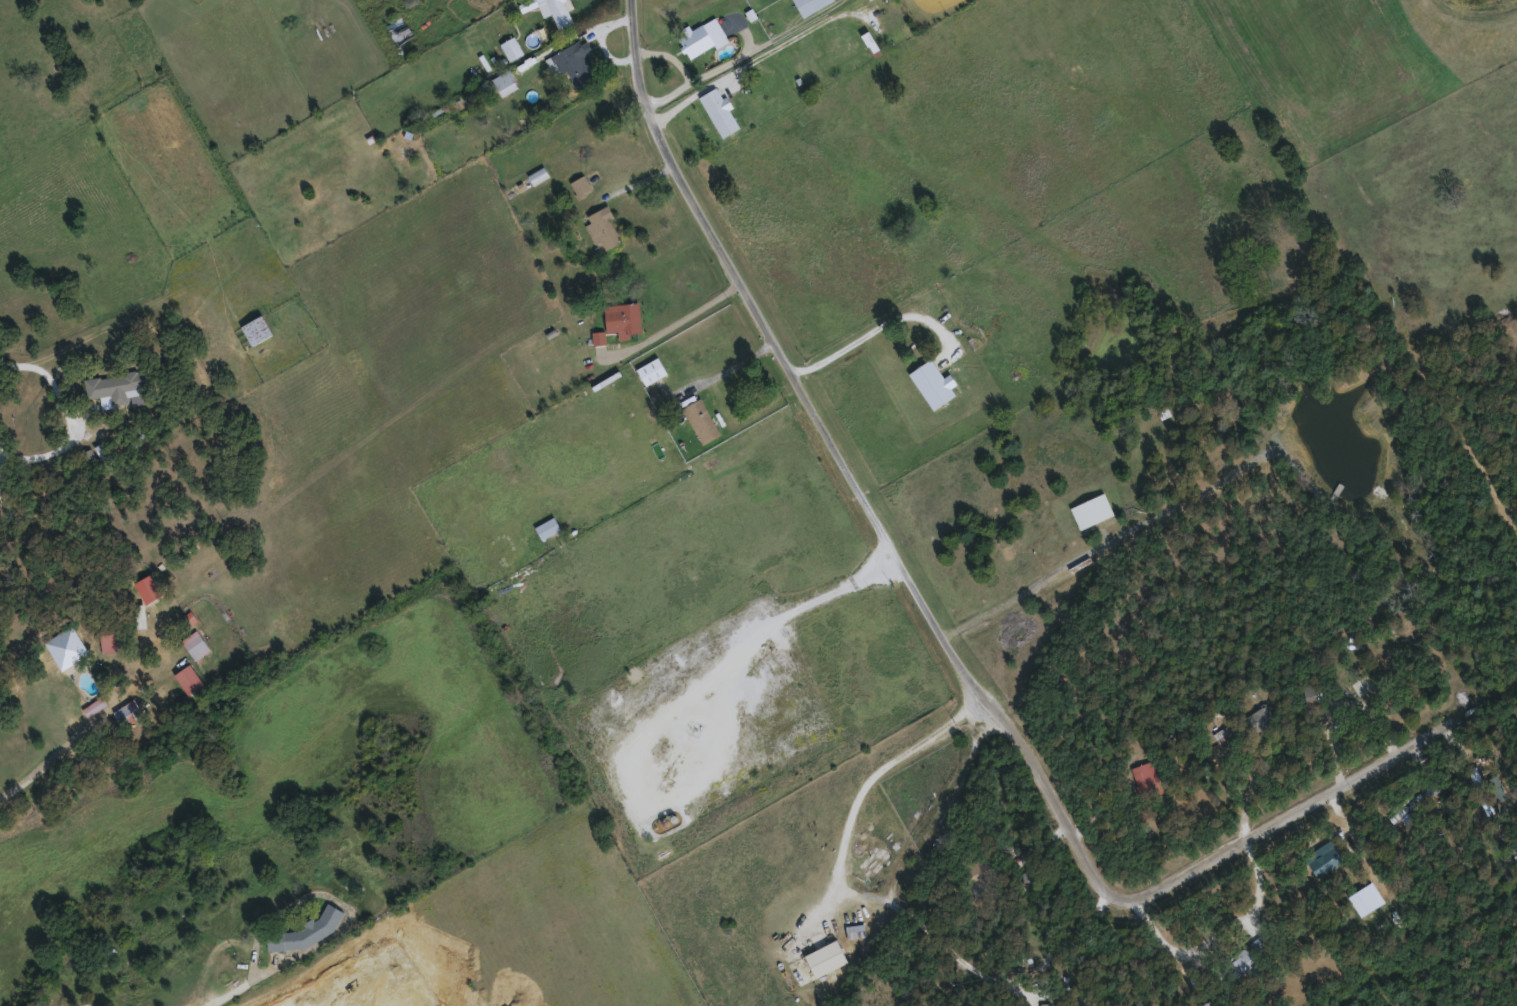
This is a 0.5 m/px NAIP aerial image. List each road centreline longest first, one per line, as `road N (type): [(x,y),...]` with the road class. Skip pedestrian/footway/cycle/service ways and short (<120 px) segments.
road 1 (residential): [(636,0),(645,83),(676,160),(947,634),(1025,741),(1107,887),(1127,901),(1161,892),(1509,700)]
road 2 (residential): [(1353,784),(1430,1005)]
road 3 (residential): [(1470,717),(1501,818),(1516,920)]

